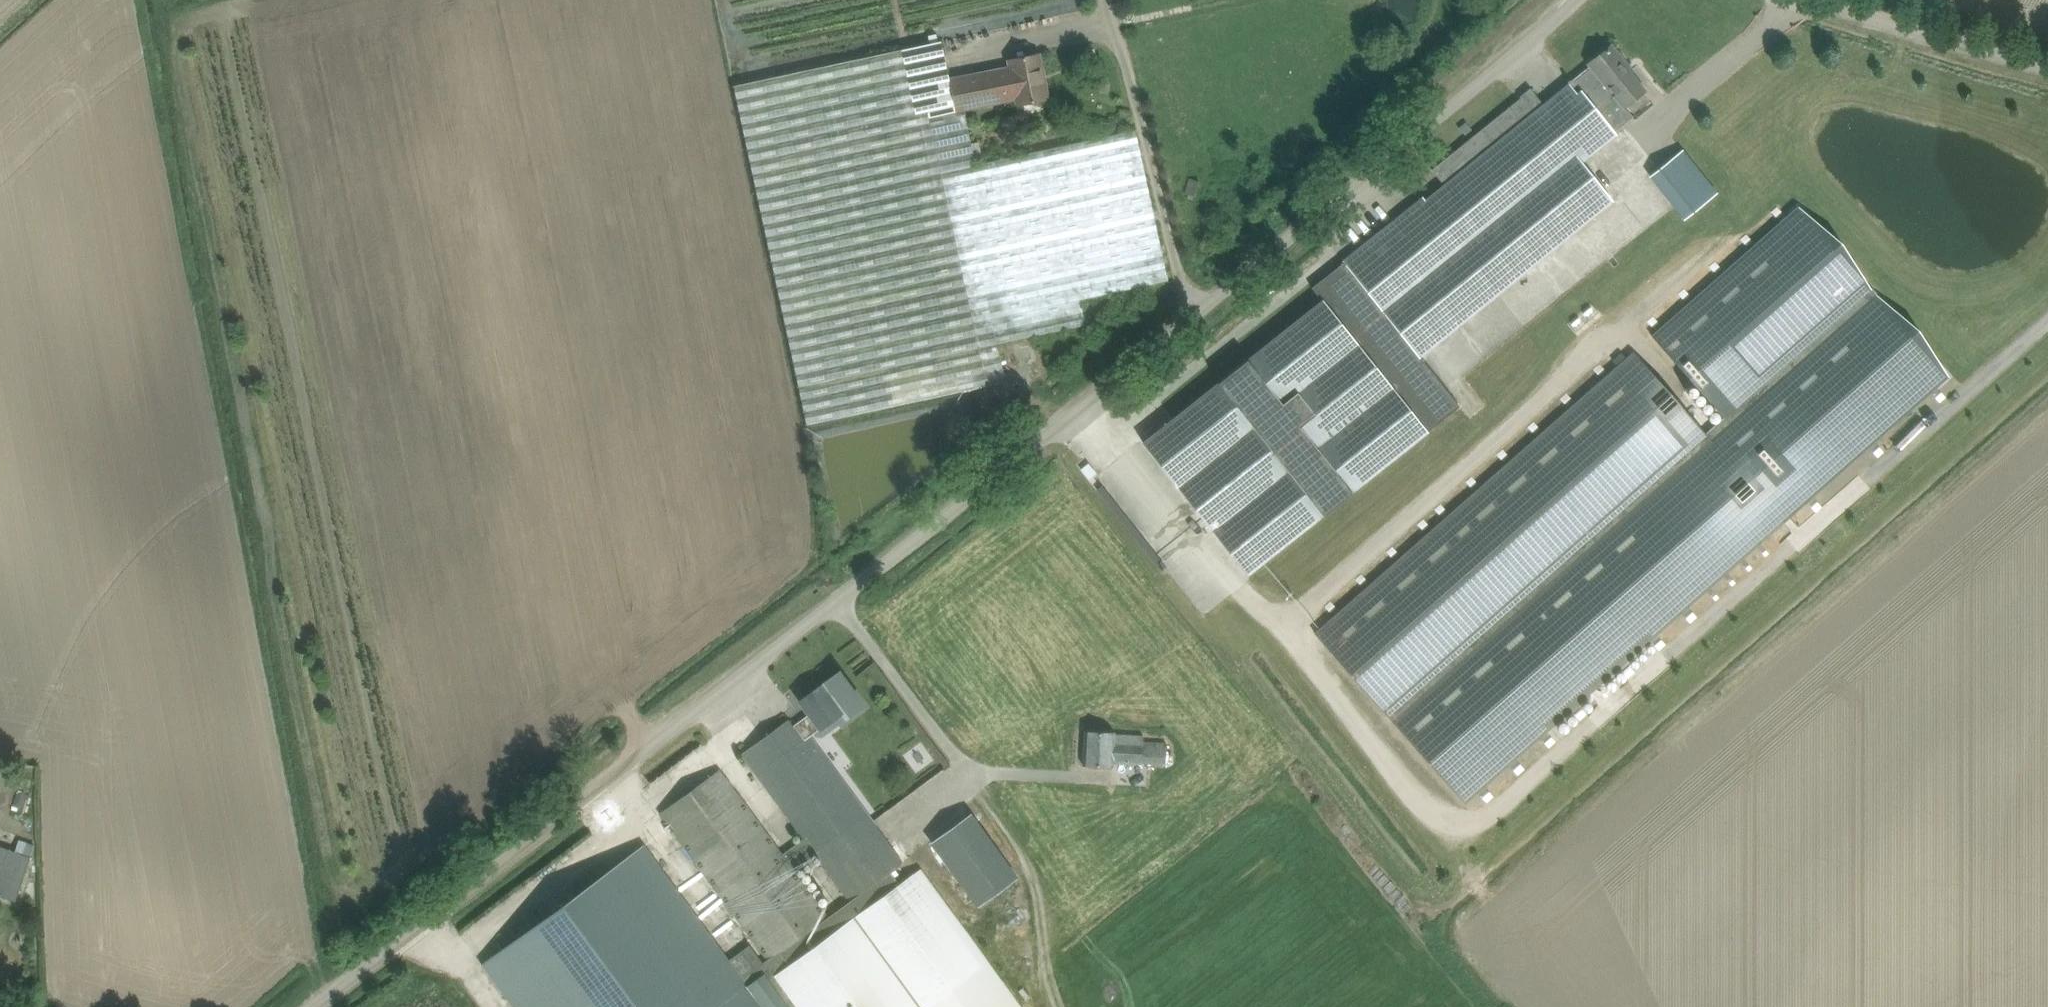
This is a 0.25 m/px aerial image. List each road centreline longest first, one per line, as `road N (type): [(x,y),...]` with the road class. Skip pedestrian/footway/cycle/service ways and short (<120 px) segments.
road 1 (unclassified): [(314,1006),(1197,315),(1576,0)]
road 2 (unclassified): [(2047,66),(1823,0)]

